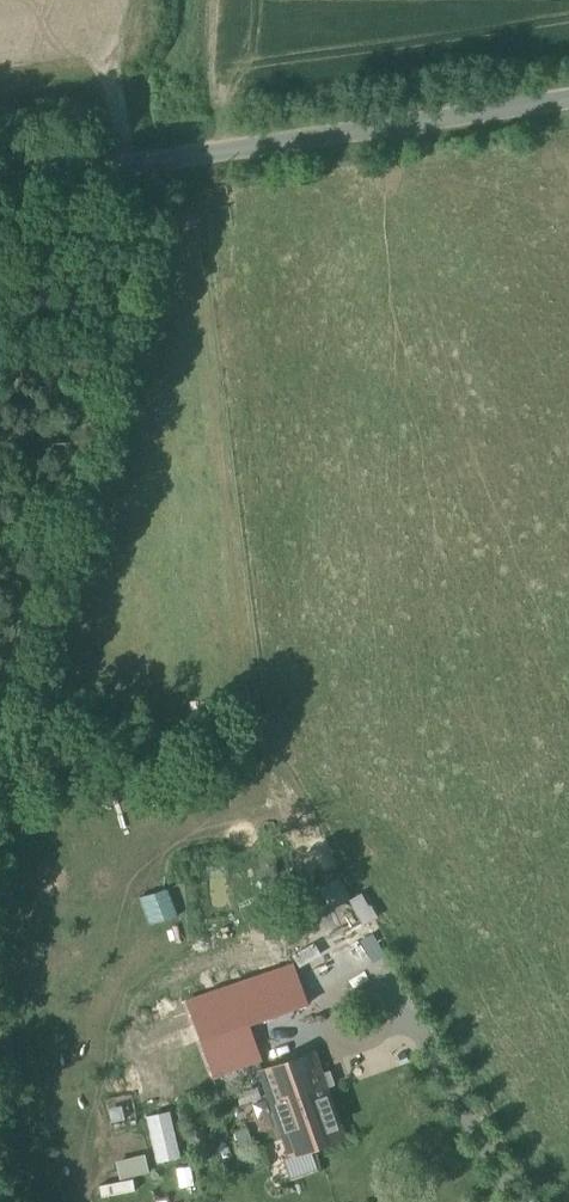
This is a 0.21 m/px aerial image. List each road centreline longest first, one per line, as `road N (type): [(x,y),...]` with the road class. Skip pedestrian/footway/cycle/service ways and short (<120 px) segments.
road 1 (unclassified): [(568,98),(0,182)]
road 2 (unclassified): [(522,1201),(437,1035),(408,1015),(347,1014)]

